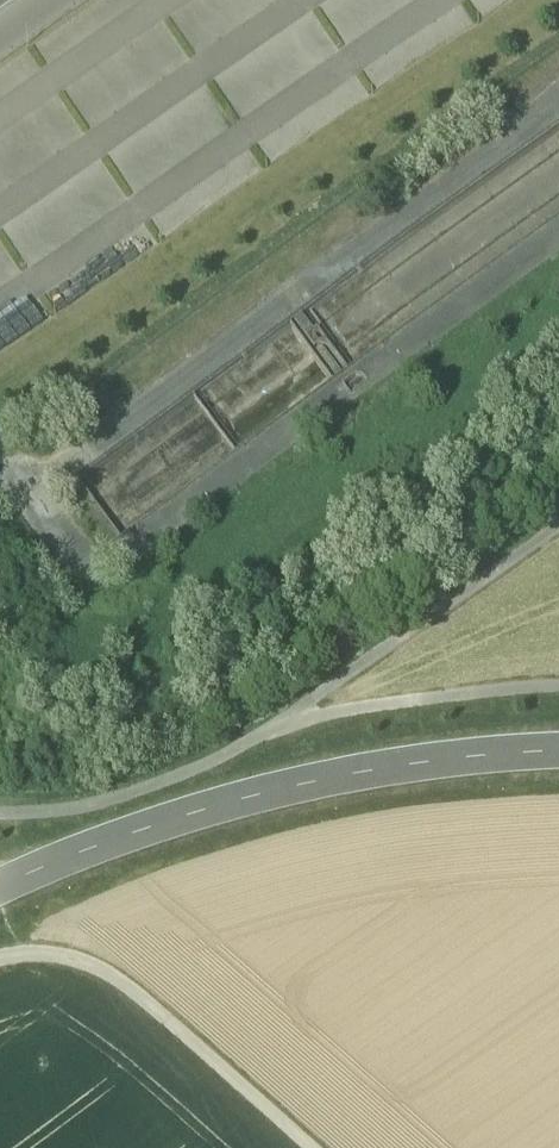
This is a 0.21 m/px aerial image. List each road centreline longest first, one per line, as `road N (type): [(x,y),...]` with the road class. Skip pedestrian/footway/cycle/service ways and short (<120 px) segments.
road 1 (track): [(558,522),(221,759),(123,799),(0,813)]
road 2 (secondary): [(0,890),(138,827),(280,786),(397,763),(558,747)]
road 3 (track): [(558,688),(516,689),(221,759)]
road 4 (track): [(110,975),(308,1147)]

